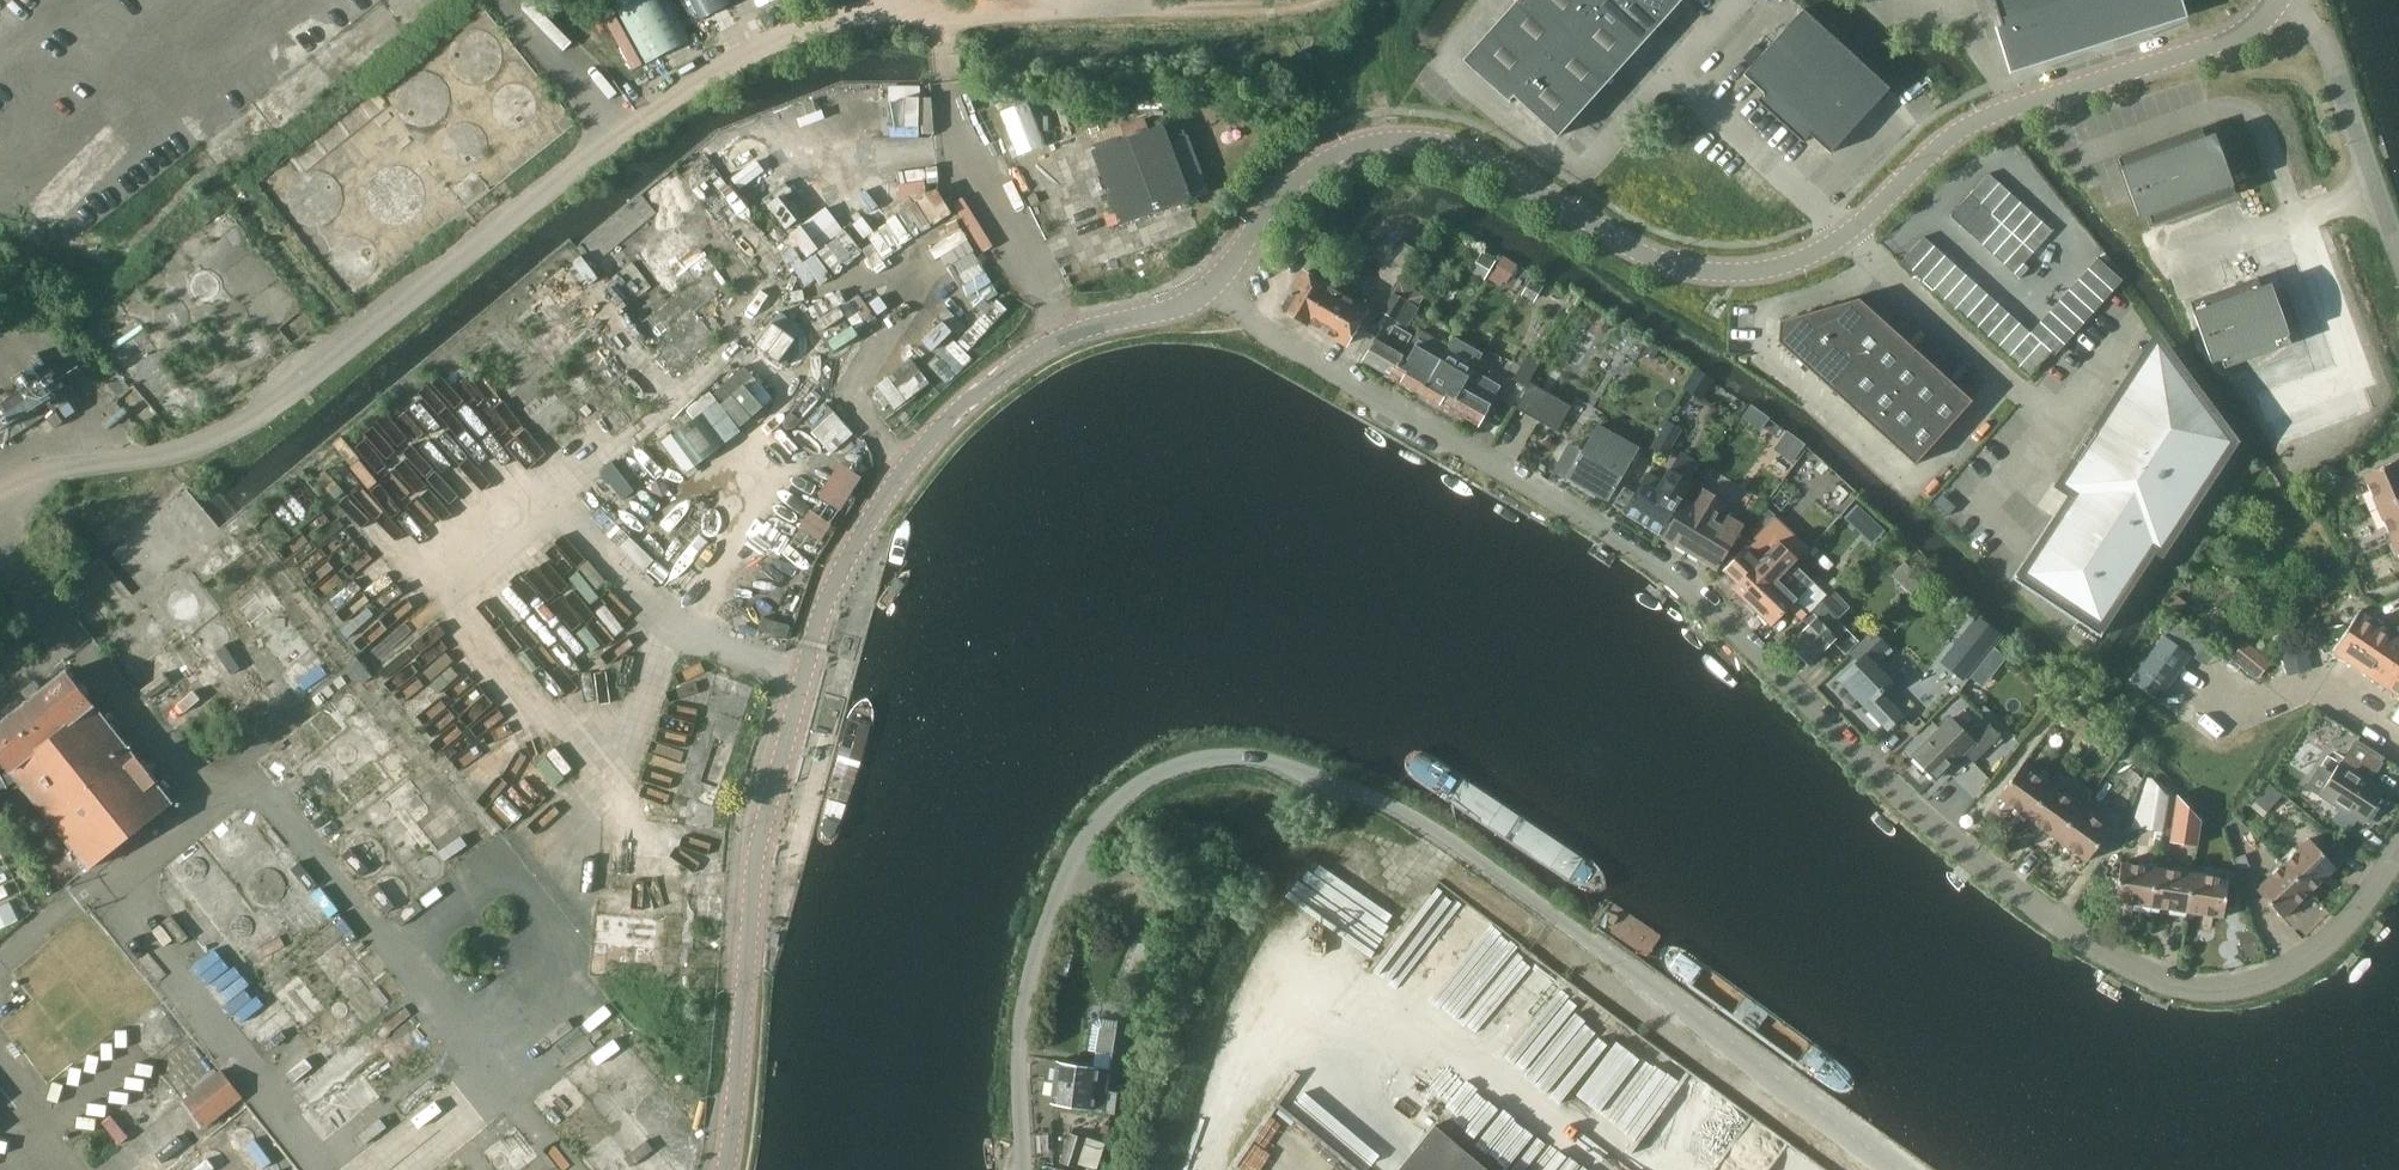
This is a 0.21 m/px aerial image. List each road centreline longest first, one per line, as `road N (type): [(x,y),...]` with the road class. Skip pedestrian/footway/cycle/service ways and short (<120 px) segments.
road 1 (unclassified): [(2398,857),(2322,954),(2273,986),(2212,1001),(2131,969),(2062,927),(1933,827),(1655,569),(1532,486),(1258,326),(1216,281)]
road 2 (unclassified): [(1025,1169),(1024,1036),(1041,952),(1072,871),(1101,821),(1145,781),(1205,762),(1258,759),(1378,803),(1475,859),(1881,1169)]
road 3 (tertiary): [(2287,0),(2234,38),(1978,122),(1852,231),(1814,256),(1771,270),(1723,274),(1660,260),(1466,153),(1404,144),(1378,145),(1298,180),(1216,281)]
road 4 (tertiary): [(725,1169),(787,765),(814,653),(854,547),(946,424),(1009,371),(1084,329),(1167,307),(1216,281)]
road 5 (unclassified): [(50,320),(175,473),(623,129)]
road 6 (unclassified): [(623,129),(803,41),(911,31),(1045,37),(1326,18)]
road 7 (unclassified): [(2292,0),(2329,44),(2398,236)]
road 8 (unclassified): [(623,129),(492,0)]
road 9 (track): [(1378,145),(1378,16),(1391,0)]

